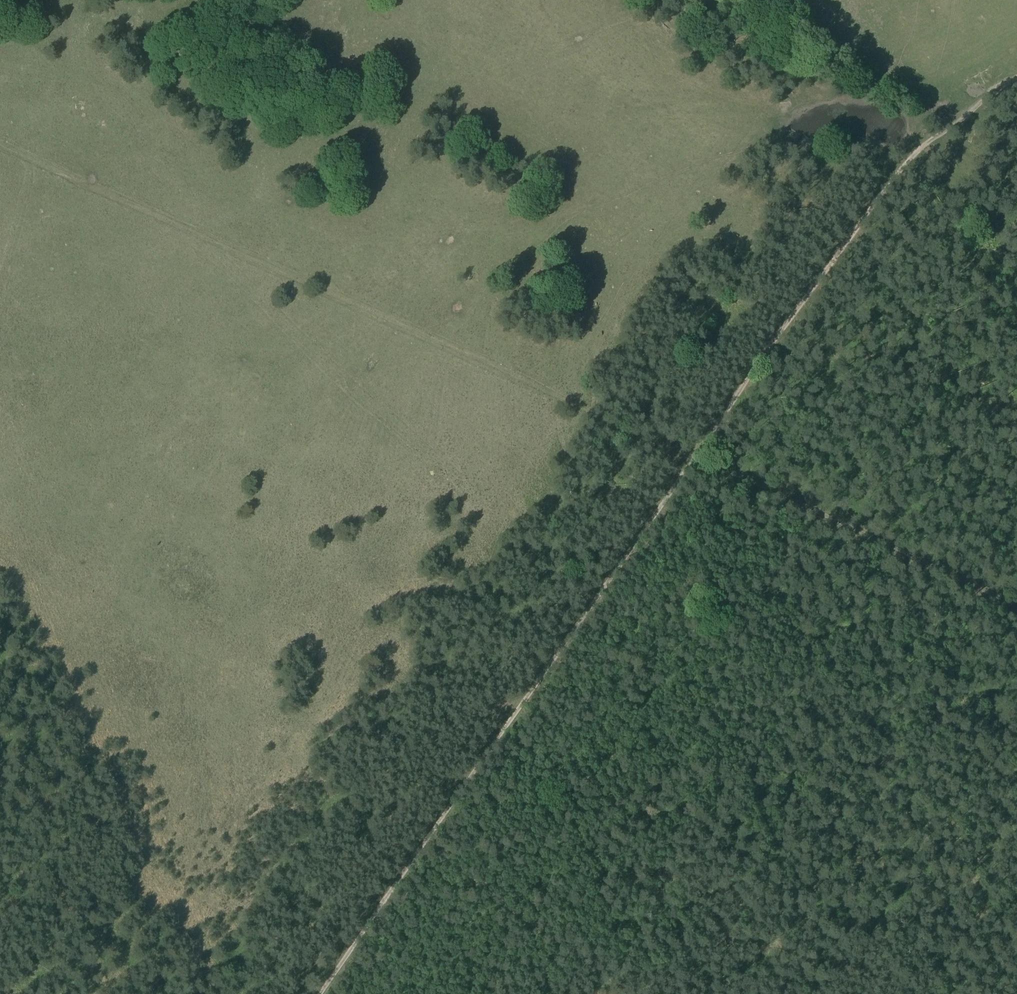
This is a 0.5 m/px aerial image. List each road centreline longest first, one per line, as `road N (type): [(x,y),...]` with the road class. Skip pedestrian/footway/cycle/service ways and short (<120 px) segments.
road 1 (track): [(318,993),(915,153),(942,125),(1016,77)]
road 2 (track): [(696,455),(1016,613)]

